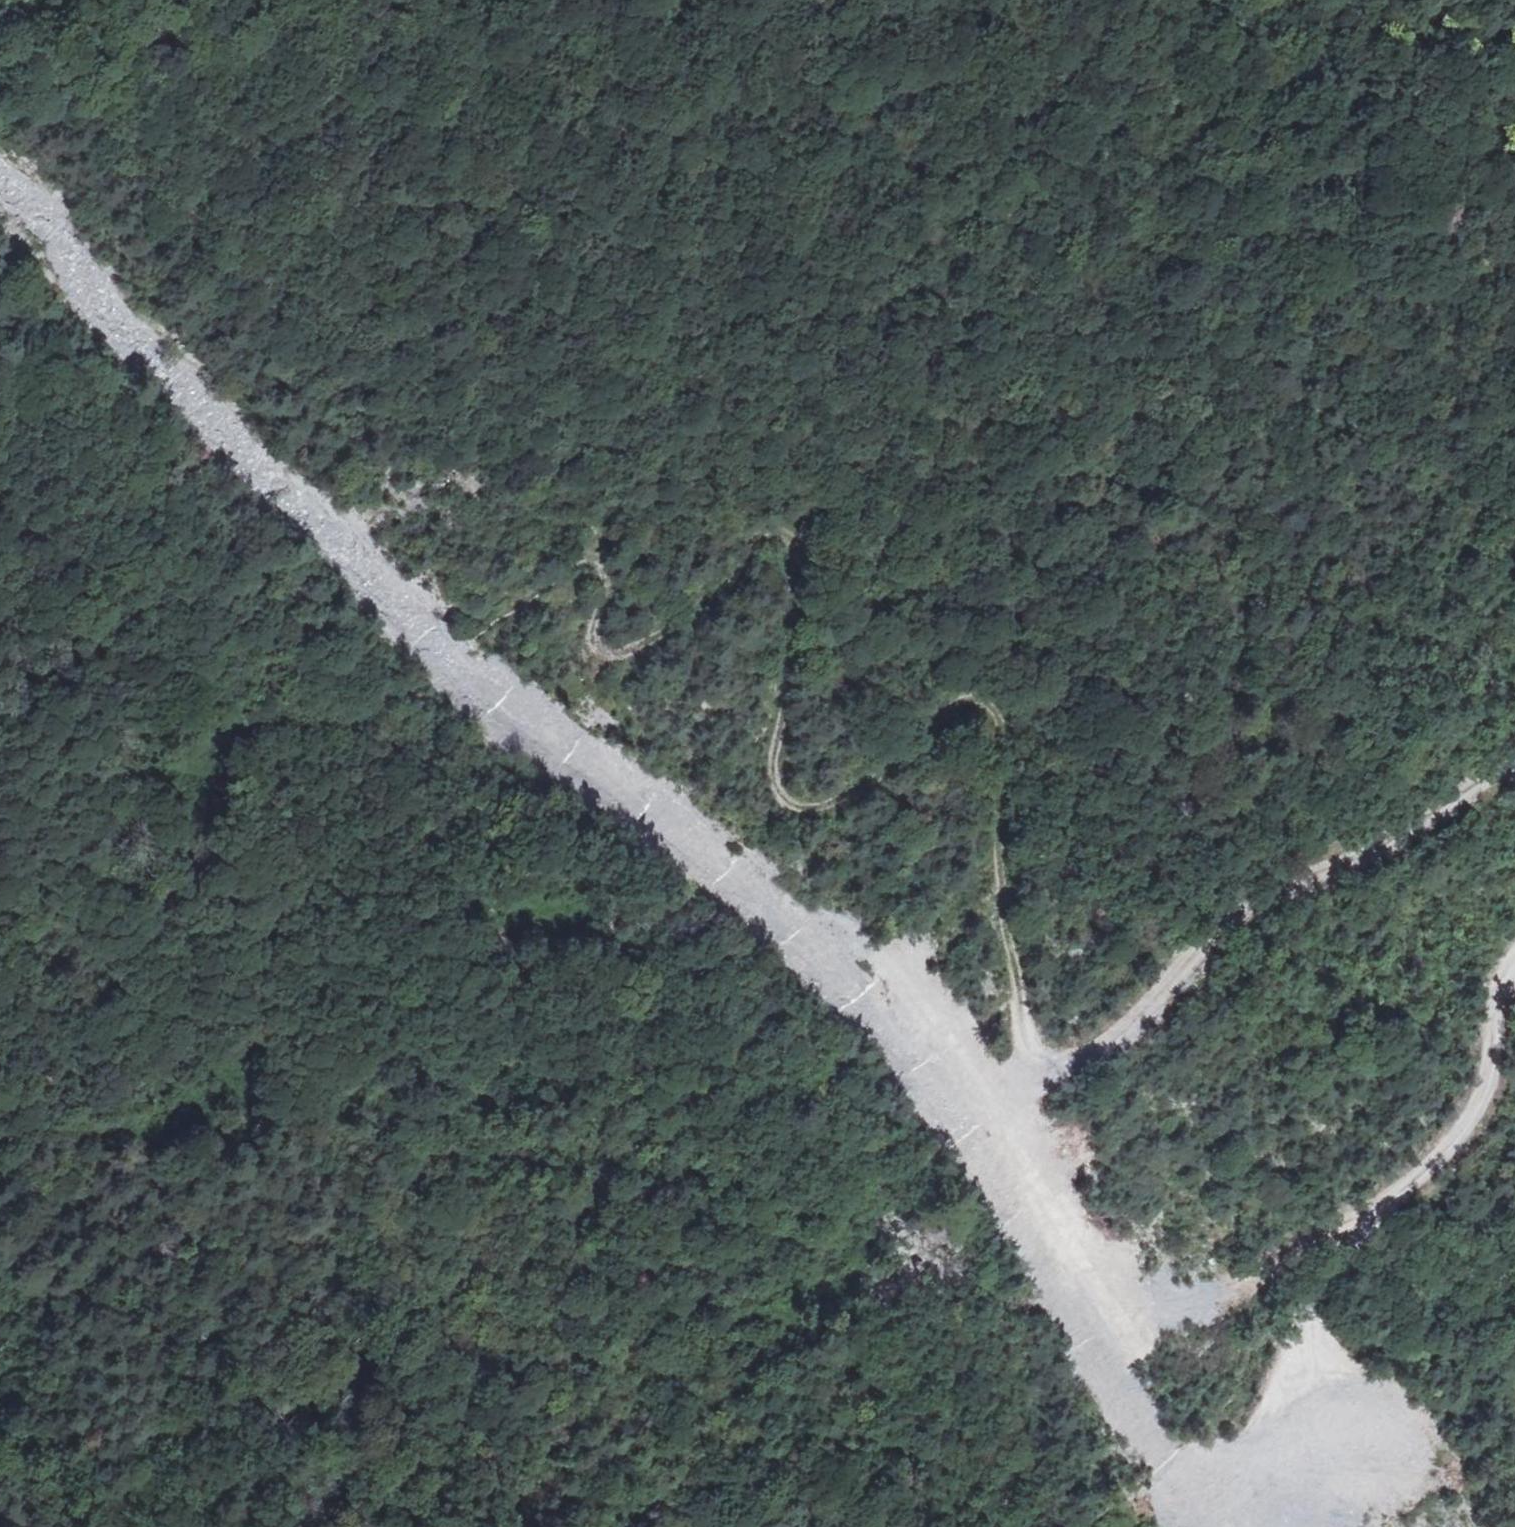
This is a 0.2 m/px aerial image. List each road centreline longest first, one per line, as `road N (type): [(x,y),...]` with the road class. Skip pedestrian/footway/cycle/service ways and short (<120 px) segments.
road 1 (track): [(1514,766),(1254,902),(1125,1040),(1091,1061),(1054,1068),(1030,1048),(1003,925),(996,706),(979,696),(962,698),(912,752),(831,806),(789,806),(773,781),(799,556),(787,520),(762,532),(718,595),(653,647),(597,667),(592,641),(609,580),(596,562)]
road 2 (track): [(1271,1414),(1290,1349),(1342,1255),(1378,1207),(1440,1171),(1472,1120),(1491,1073),(1496,981),(1514,953)]
road 3 (track): [(1378,1207),(1245,1269)]

